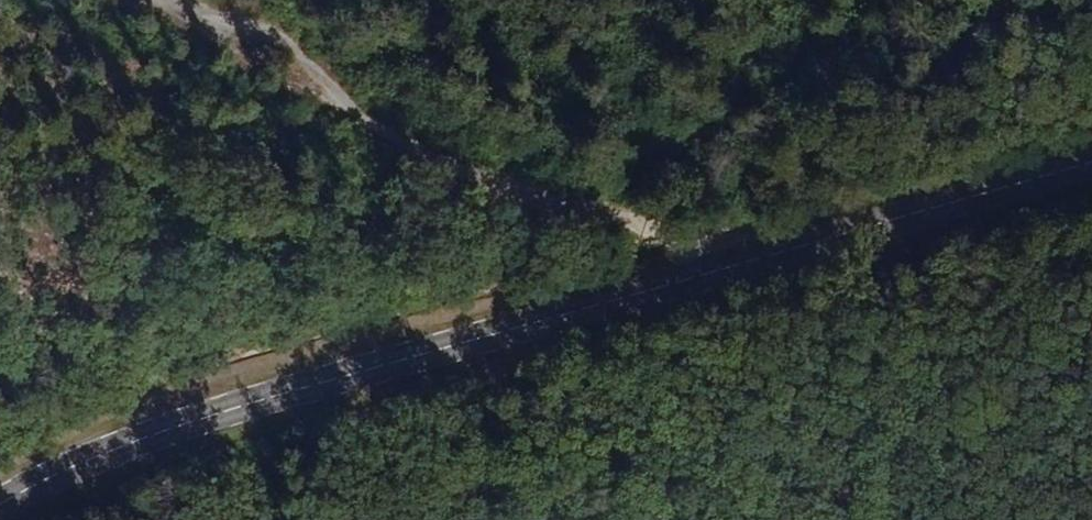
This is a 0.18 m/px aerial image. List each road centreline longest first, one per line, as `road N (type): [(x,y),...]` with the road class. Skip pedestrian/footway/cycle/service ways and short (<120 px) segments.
road 1 (tertiary): [(0,514),(91,466),(280,397),(1091,167)]
road 2 (track): [(202,0),(721,276)]

